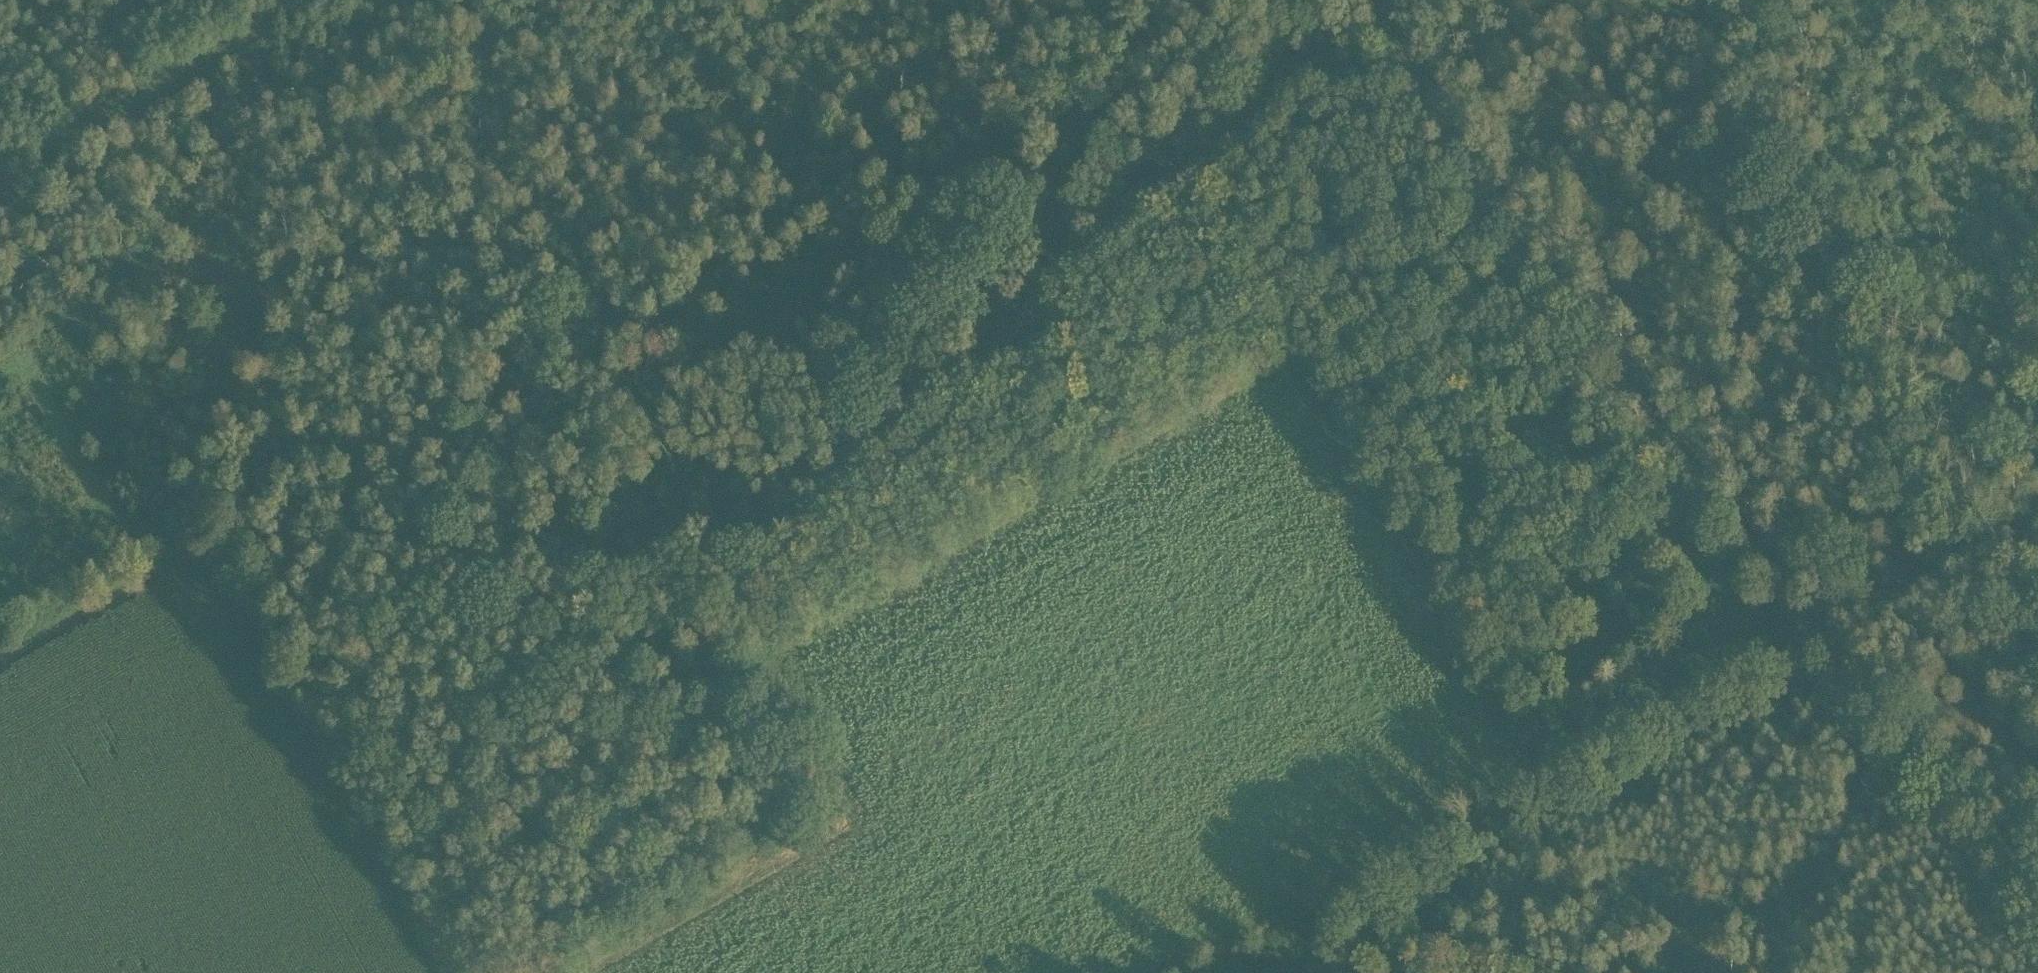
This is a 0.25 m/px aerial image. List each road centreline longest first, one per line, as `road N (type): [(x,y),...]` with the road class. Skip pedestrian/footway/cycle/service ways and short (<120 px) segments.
road 1 (track): [(1329,972),(1336,913),(1360,889),(1772,648),(1781,626),(1774,600),(1520,270),(1366,0)]

